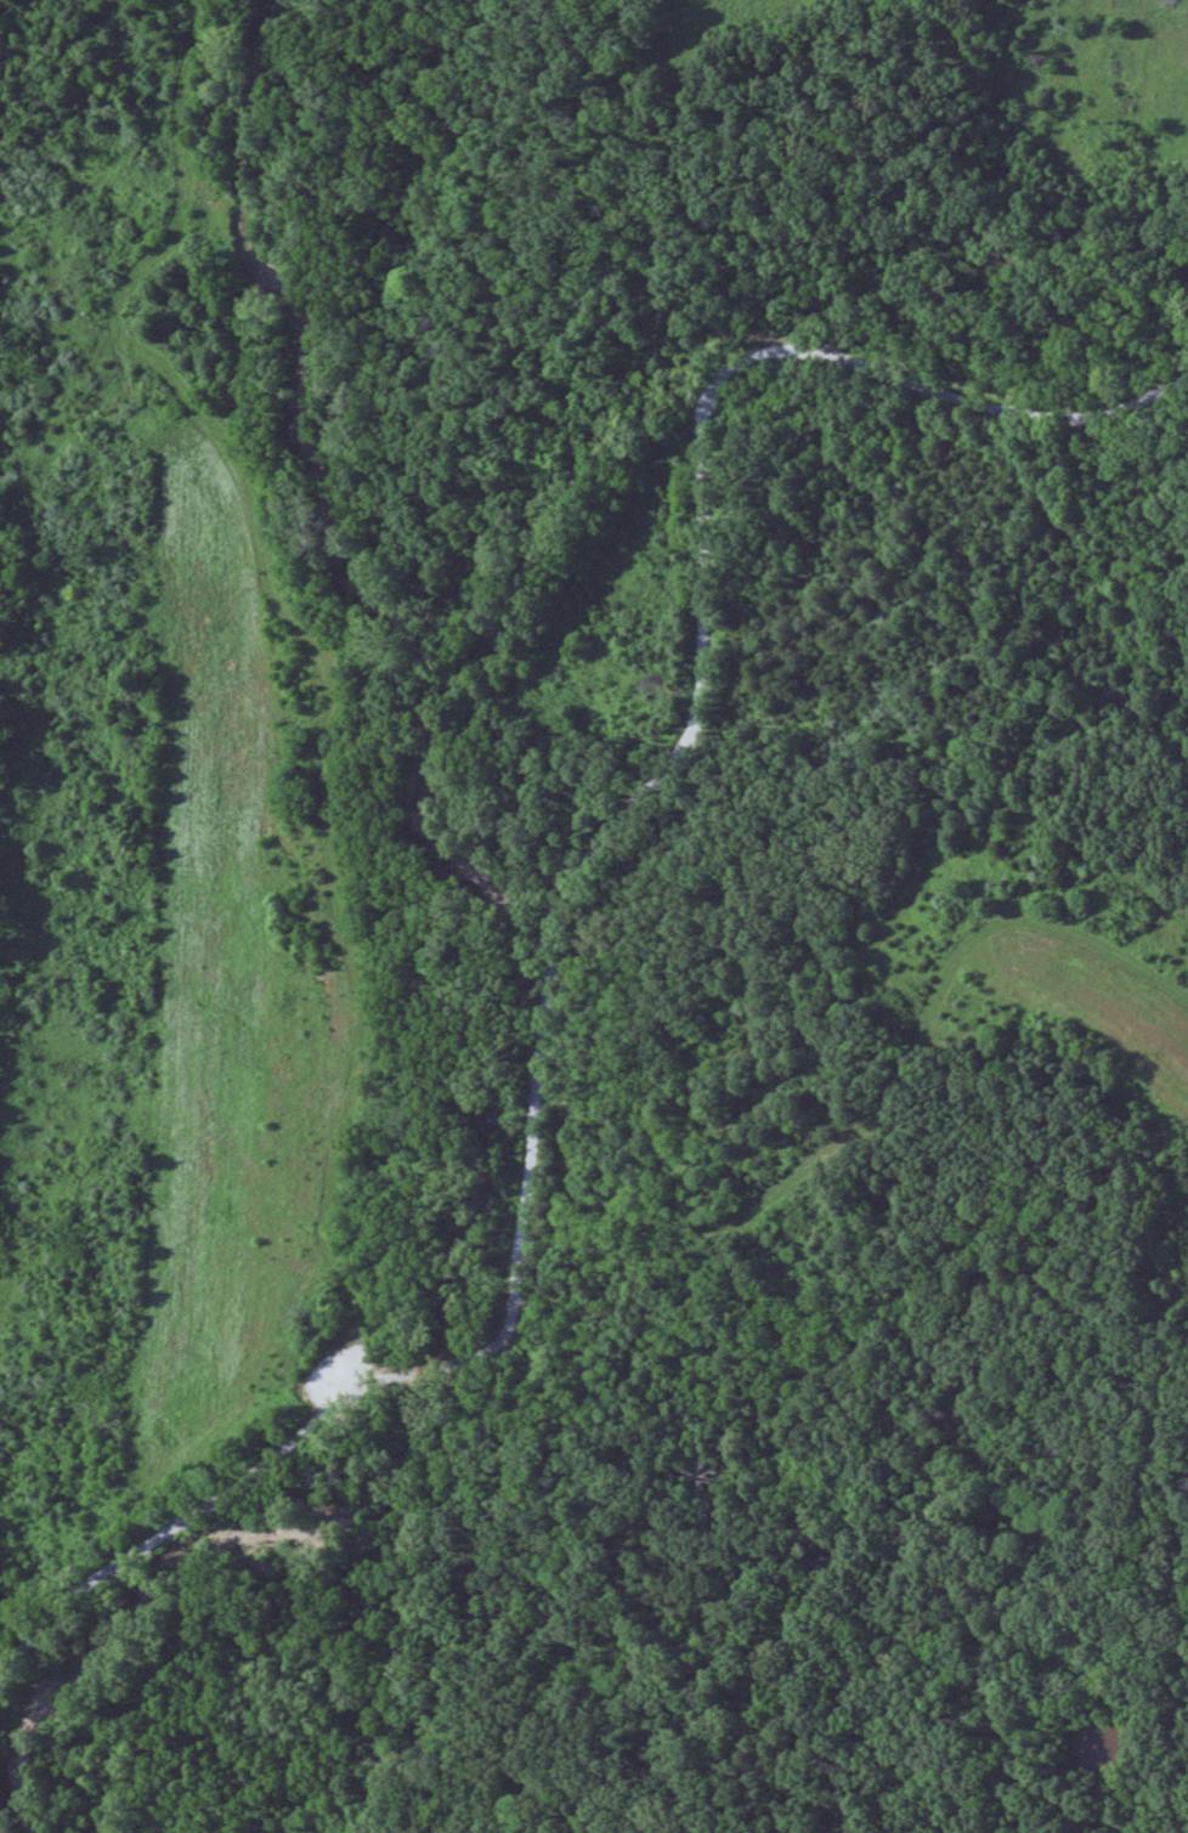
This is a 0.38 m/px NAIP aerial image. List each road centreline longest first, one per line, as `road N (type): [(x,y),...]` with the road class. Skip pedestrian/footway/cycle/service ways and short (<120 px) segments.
road 1 (residential): [(0,1706),(35,1644),(66,1613),(258,1482),(360,1392),(480,1357),(514,1323),(542,1081),(575,893),(617,818),(691,739),(705,692),(707,409),(730,370),(771,351),(810,350),(1052,415),(1107,413),(1187,379)]

